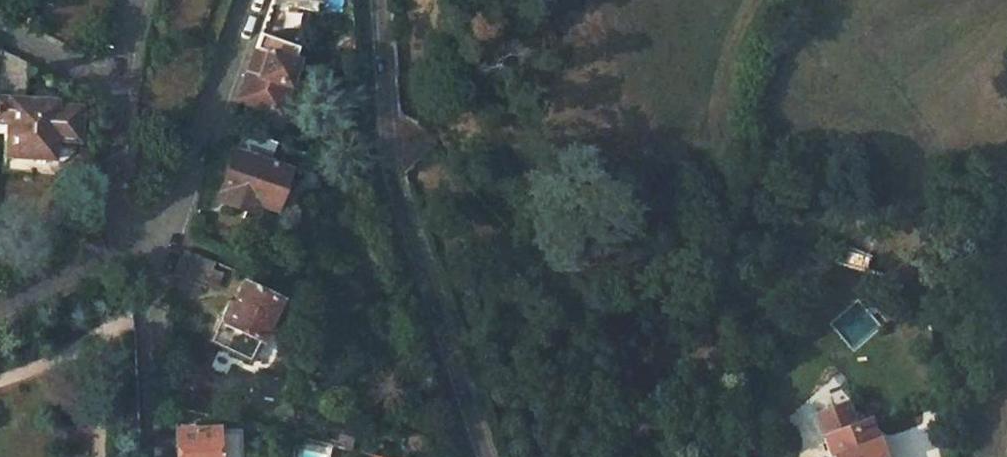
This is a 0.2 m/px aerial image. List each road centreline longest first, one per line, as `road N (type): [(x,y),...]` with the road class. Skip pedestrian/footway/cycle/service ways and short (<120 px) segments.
road 1 (residential): [(477,456),(387,187),(371,0)]
road 2 (track): [(882,231),(765,173),(724,138),(735,64),(770,0)]
road 3 (residential): [(250,0),(175,217),(148,233)]
road 4 (residential): [(148,233),(158,456)]
road 5 (residential): [(114,87),(121,247)]
road 6 (track): [(152,311),(19,372)]
road 7 (residential): [(121,247),(0,305)]
road 8 (residential): [(114,87),(0,30)]

